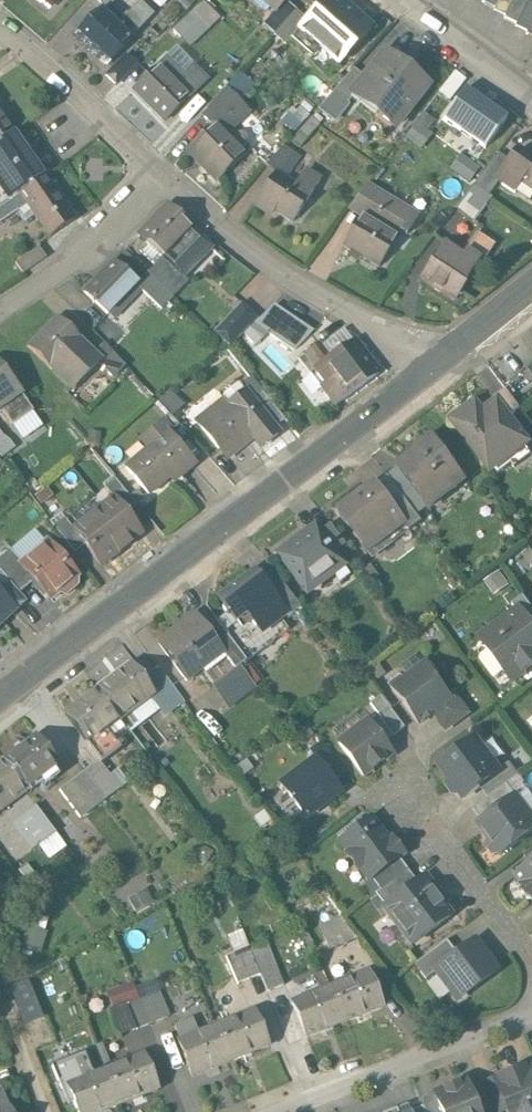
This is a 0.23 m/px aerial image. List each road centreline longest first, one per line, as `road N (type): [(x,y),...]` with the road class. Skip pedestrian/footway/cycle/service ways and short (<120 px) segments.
road 1 (tertiary): [(0,706),(431,372)]
road 2 (residential): [(155,177),(289,285),(371,326),(431,372)]
road 3 (residential): [(296,1111),(531,1020)]
road 4 (track): [(0,838),(36,880),(33,906),(5,960),(19,1037)]
road 5 (residential): [(531,962),(401,788)]
road 6 (residential): [(0,25),(155,177)]
road 7 (residential): [(155,177),(79,259),(0,313)]
road 8 (residential): [(401,0),(531,94)]
road 9 (tertiary): [(431,372),(531,287)]

